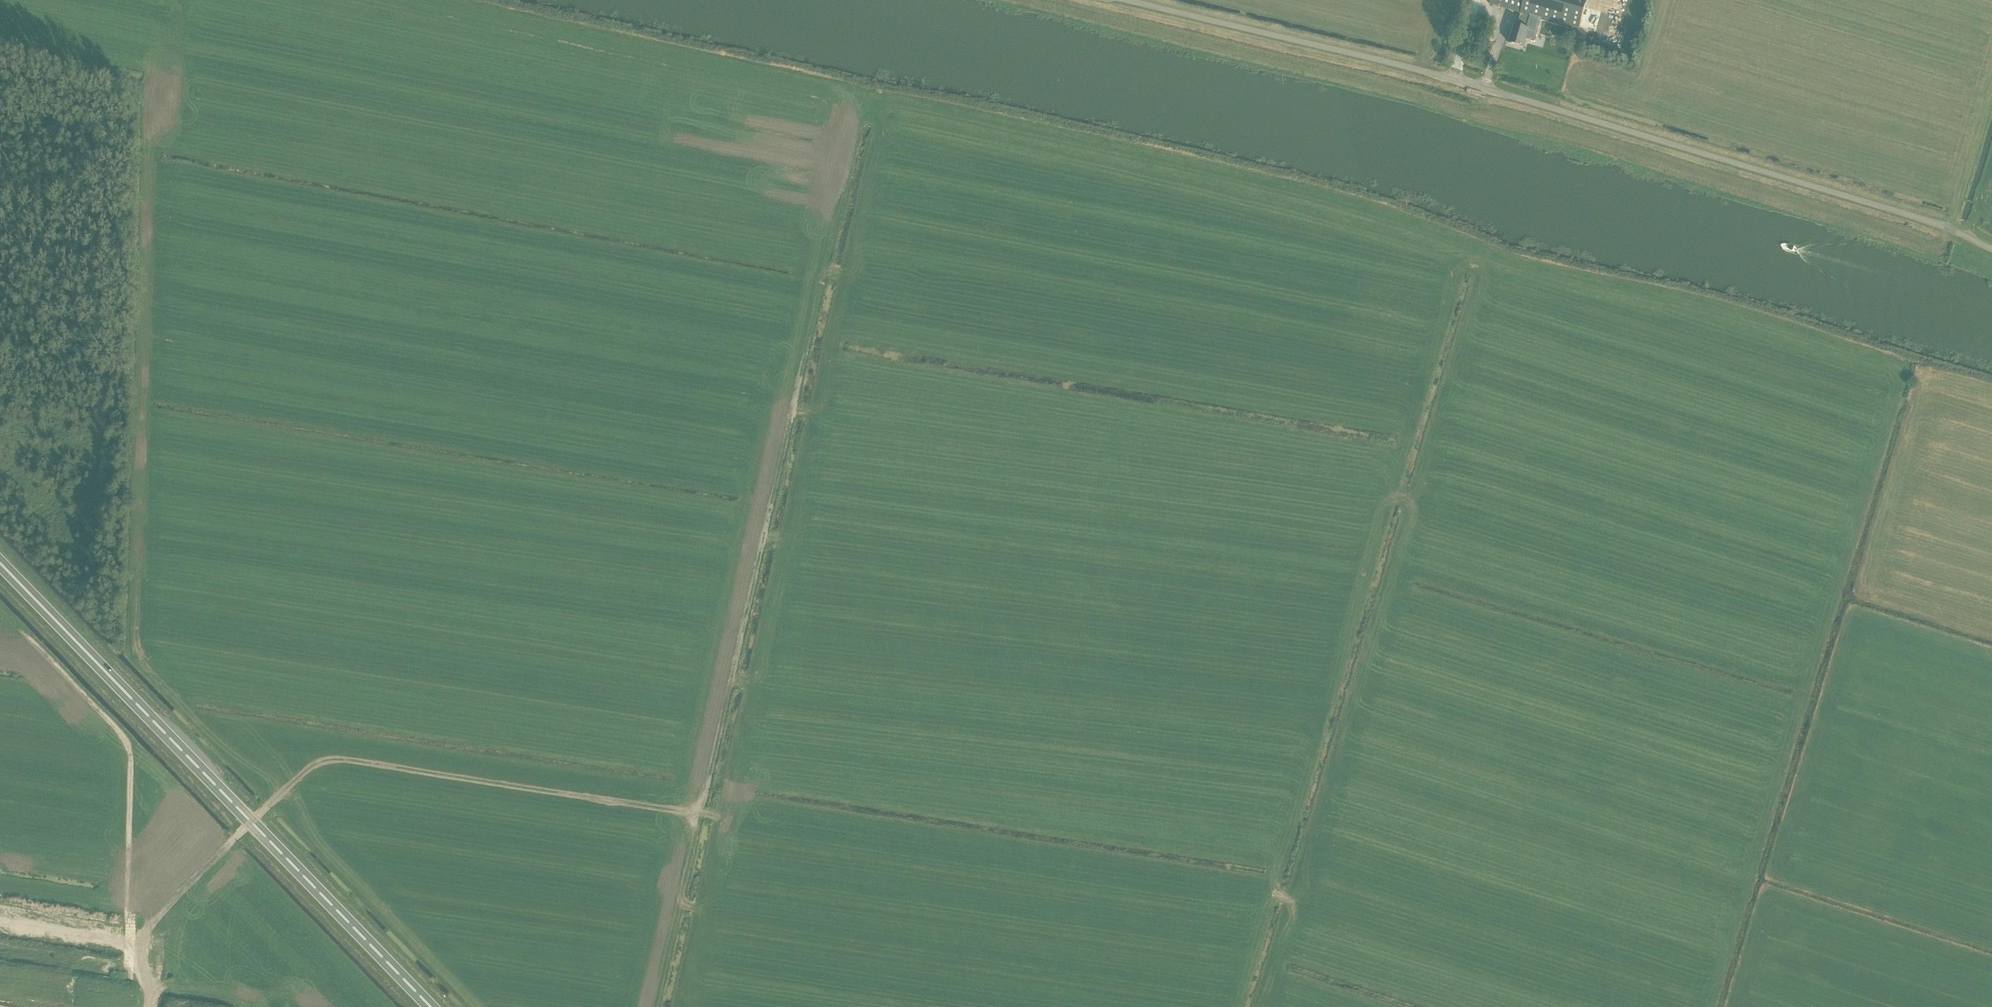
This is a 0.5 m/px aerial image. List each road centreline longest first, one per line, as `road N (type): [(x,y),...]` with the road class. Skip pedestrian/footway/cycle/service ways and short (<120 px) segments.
road 1 (track): [(657,1006),(866,98)]
road 2 (unclassified): [(1991,248),(1911,215),(1469,83),(1129,0)]
road 3 (track): [(153,987),(139,940),(318,763),(351,759),(700,814)]
road 4 (trunk): [(431,1006),(0,562)]

